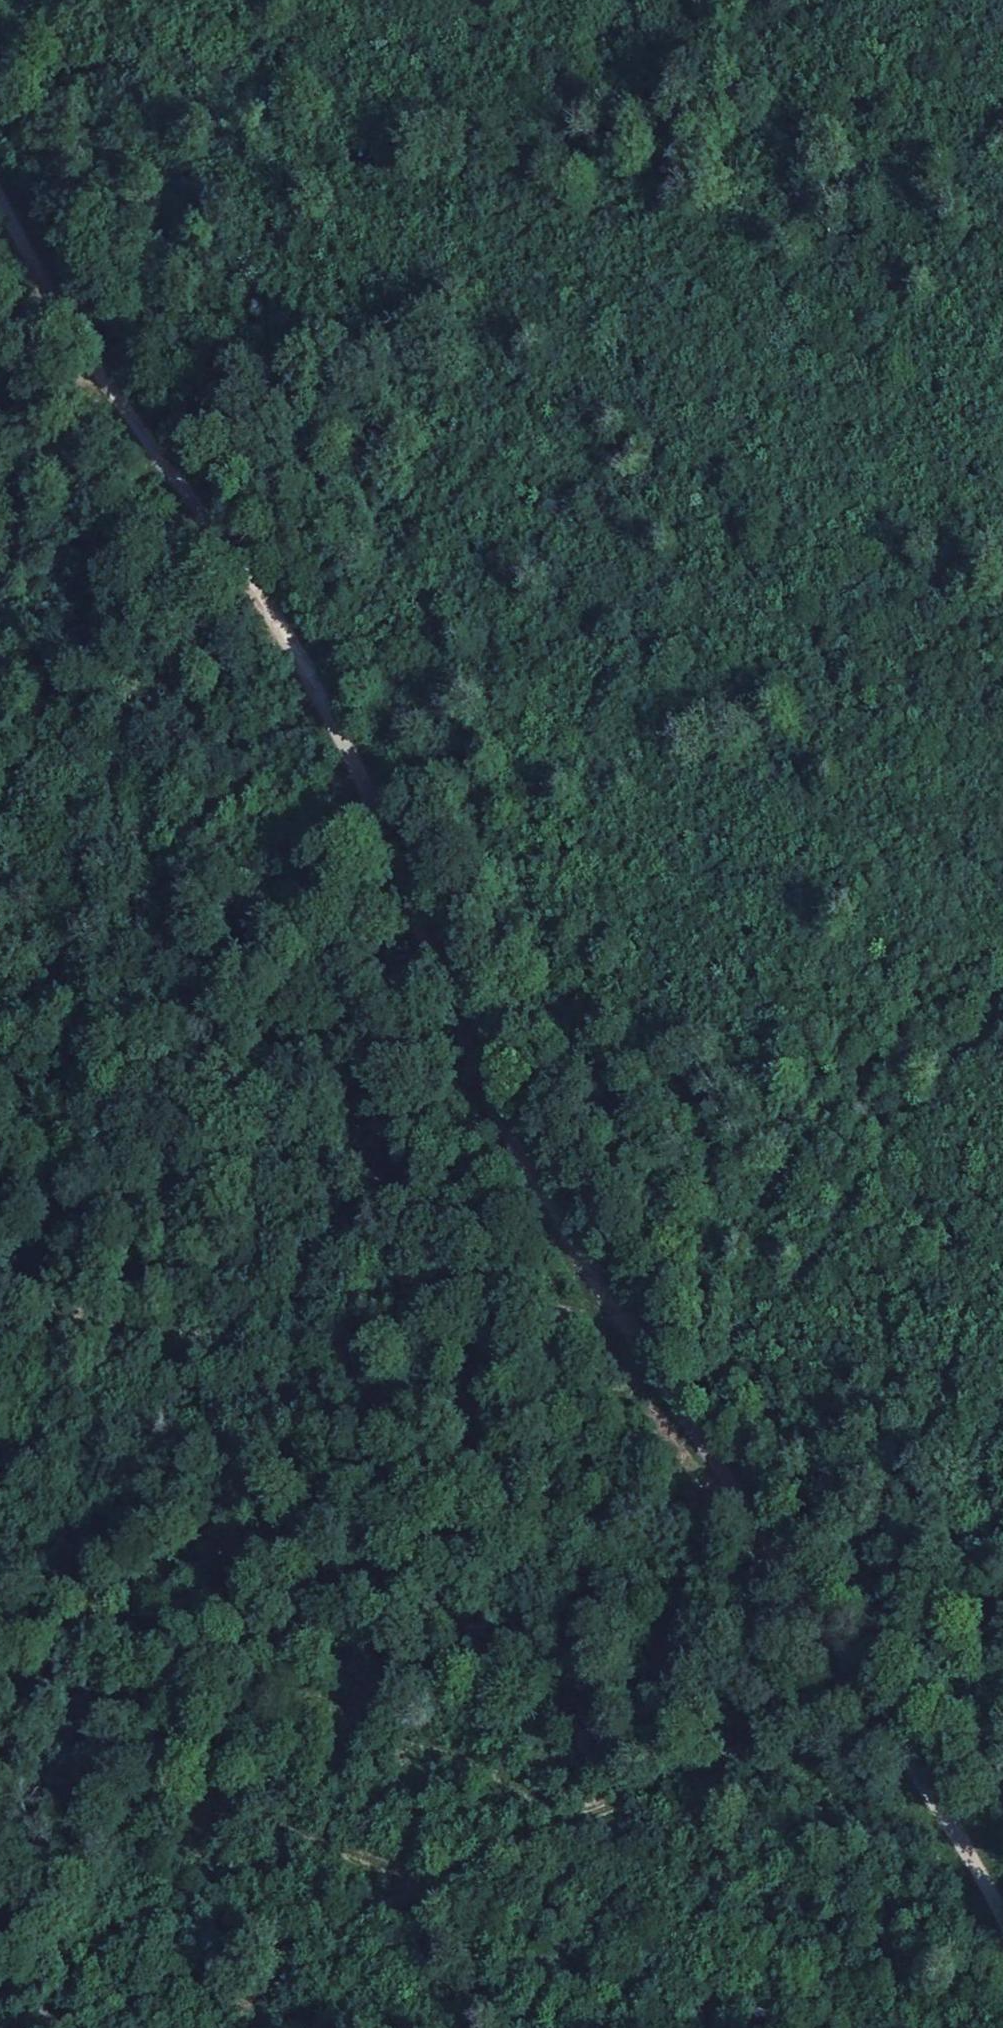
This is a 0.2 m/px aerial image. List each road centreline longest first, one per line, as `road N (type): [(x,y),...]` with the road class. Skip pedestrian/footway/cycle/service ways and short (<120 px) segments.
road 1 (track): [(0,184),(94,351),(298,636),(356,747),(480,1084),(696,1431)]
road 2 (track): [(696,1431),(879,1713)]
road 3 (track): [(879,1713),(1002,1913)]

